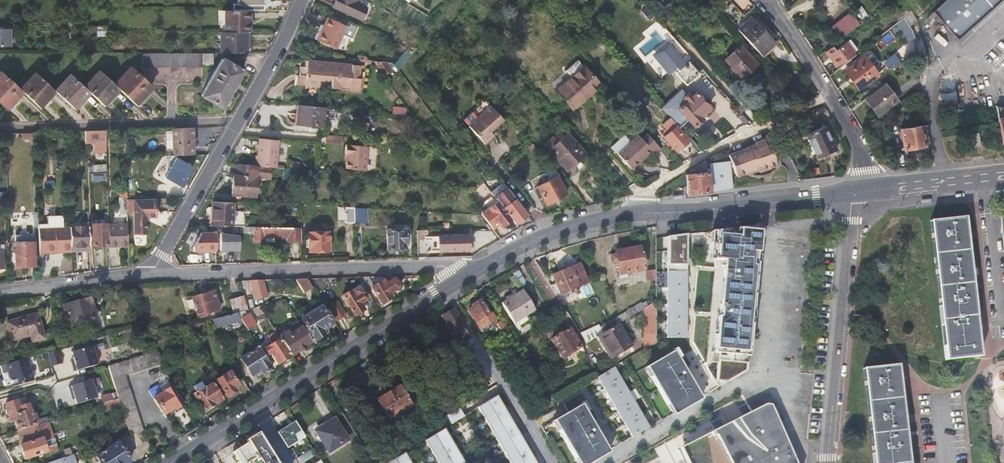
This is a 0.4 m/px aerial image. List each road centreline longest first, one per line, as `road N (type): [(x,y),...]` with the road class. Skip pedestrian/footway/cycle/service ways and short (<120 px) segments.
road 1 (residential): [(487,264),(153,273)]
road 2 (residential): [(853,190),(826,462)]
road 3 (secondary): [(487,264),(256,409)]
road 4 (residential): [(626,213),(705,154),(830,95)]
road 5 (residential): [(0,128),(236,125)]
road 6 (secondary): [(853,190),(626,213)]
road 7 (residential): [(236,125),(153,273)]
road 8 (residential): [(980,178),(998,331),(1003,330)]
road 9 (residential): [(153,273),(0,291)]
road 10 (secondary): [(626,213),(561,229),(487,264)]
road 11 (residential): [(302,0),(236,125)]

